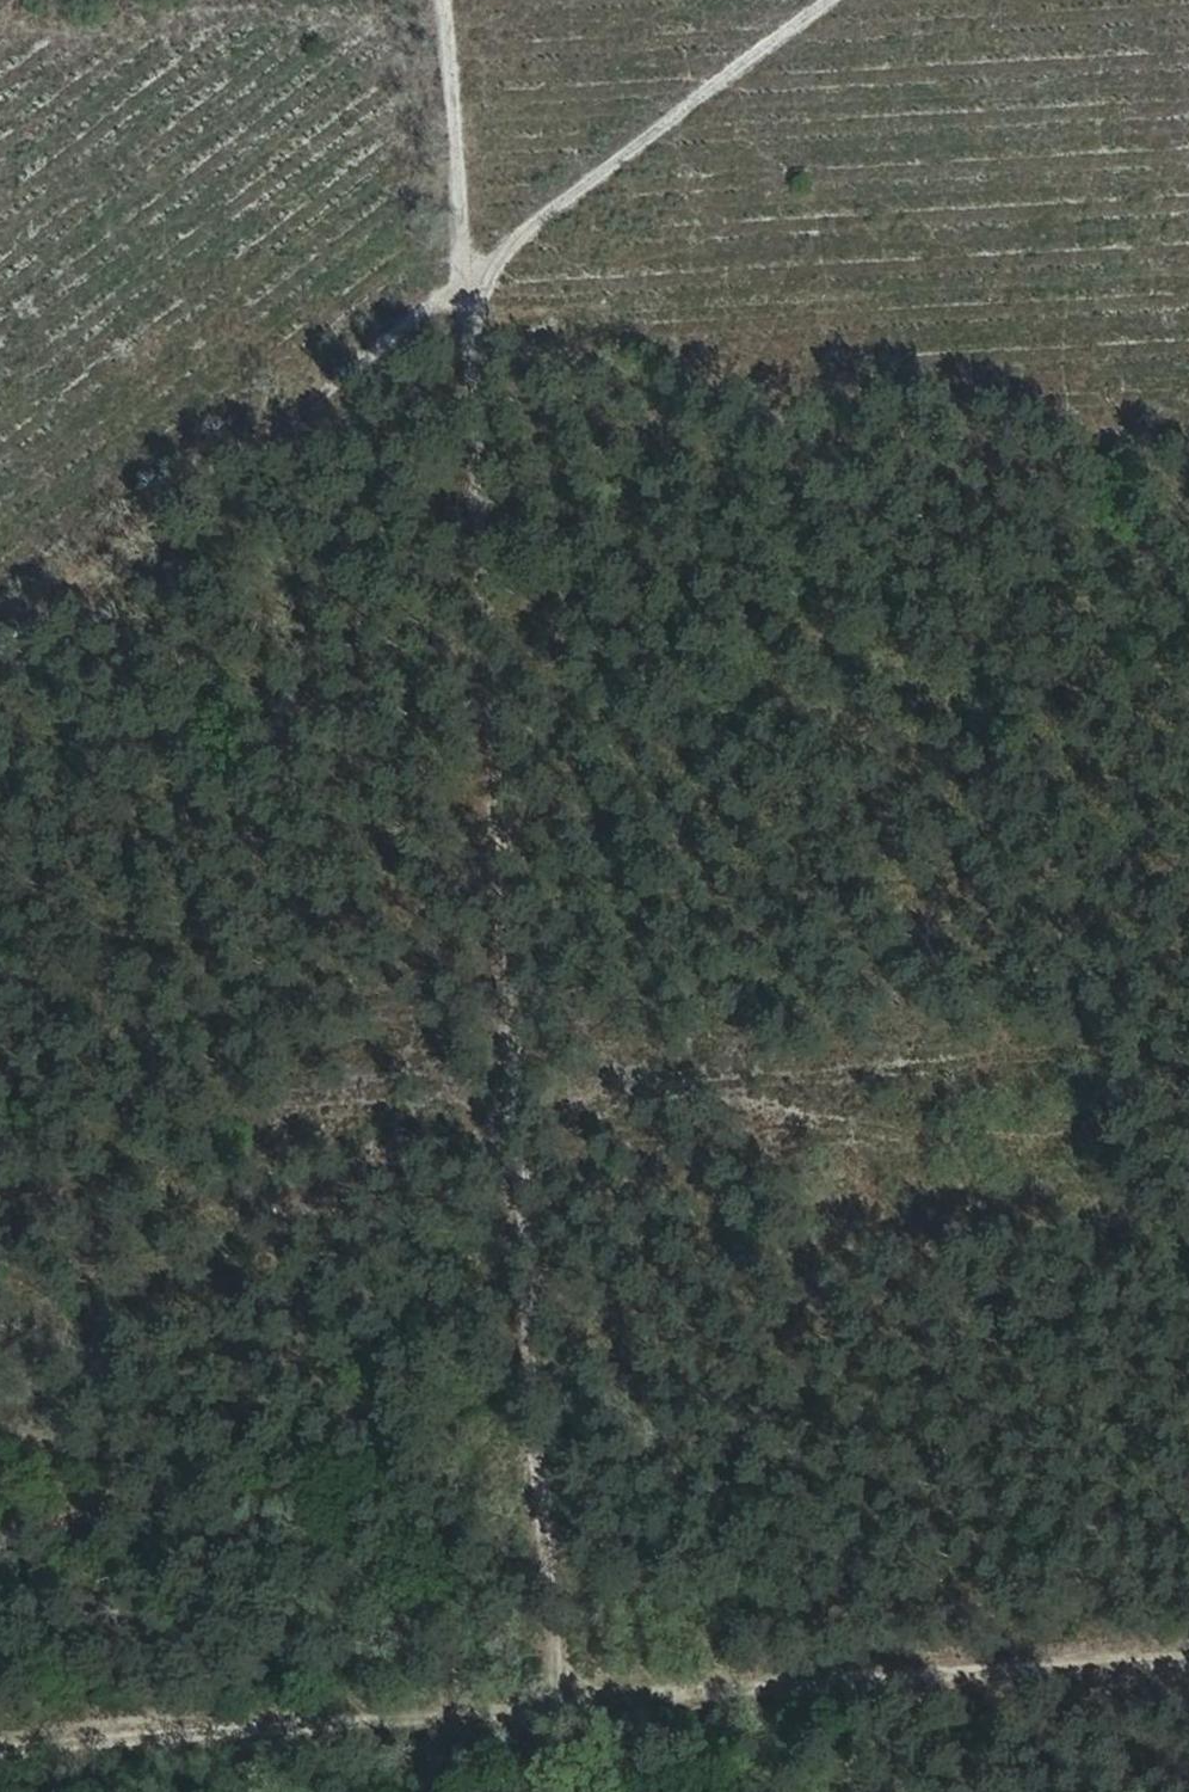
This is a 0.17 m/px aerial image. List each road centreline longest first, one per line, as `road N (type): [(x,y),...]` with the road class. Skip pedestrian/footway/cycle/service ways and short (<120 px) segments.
road 1 (track): [(449,0),(558,1702)]
road 2 (track): [(1188,1662),(0,1744)]
road 3 (track): [(825,0),(0,651)]

